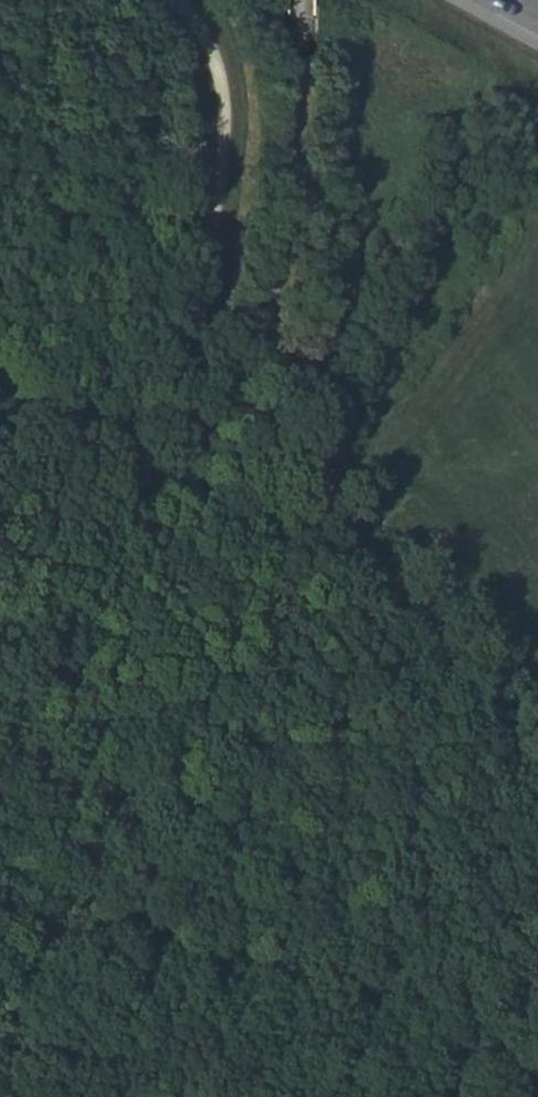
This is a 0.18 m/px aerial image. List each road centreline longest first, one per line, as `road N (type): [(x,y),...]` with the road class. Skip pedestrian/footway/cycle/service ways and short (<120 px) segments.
road 1 (track): [(171,0),(203,38),(223,84),(223,141),(202,293),(206,357),(231,420),(276,477)]

